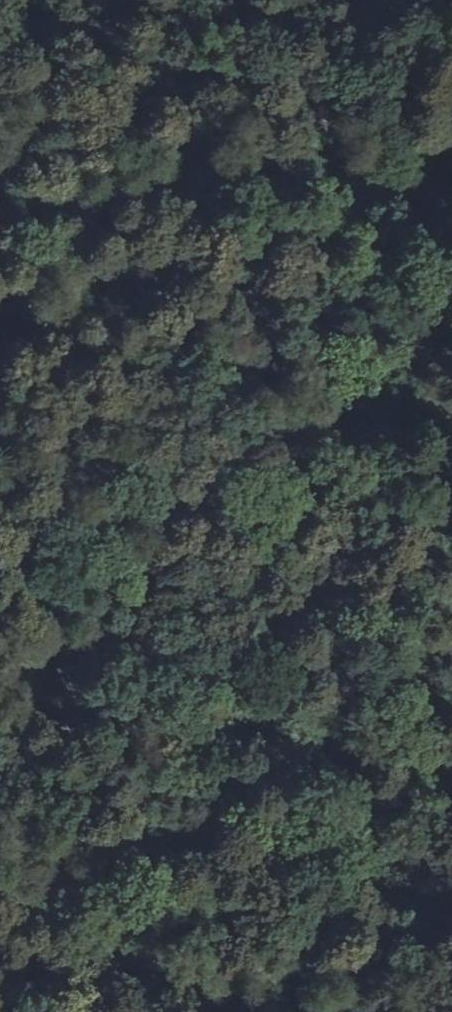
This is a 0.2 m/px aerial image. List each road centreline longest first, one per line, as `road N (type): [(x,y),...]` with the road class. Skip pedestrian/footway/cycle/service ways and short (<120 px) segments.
road 1 (track): [(451,224),(422,216),(95,36),(0,4)]

